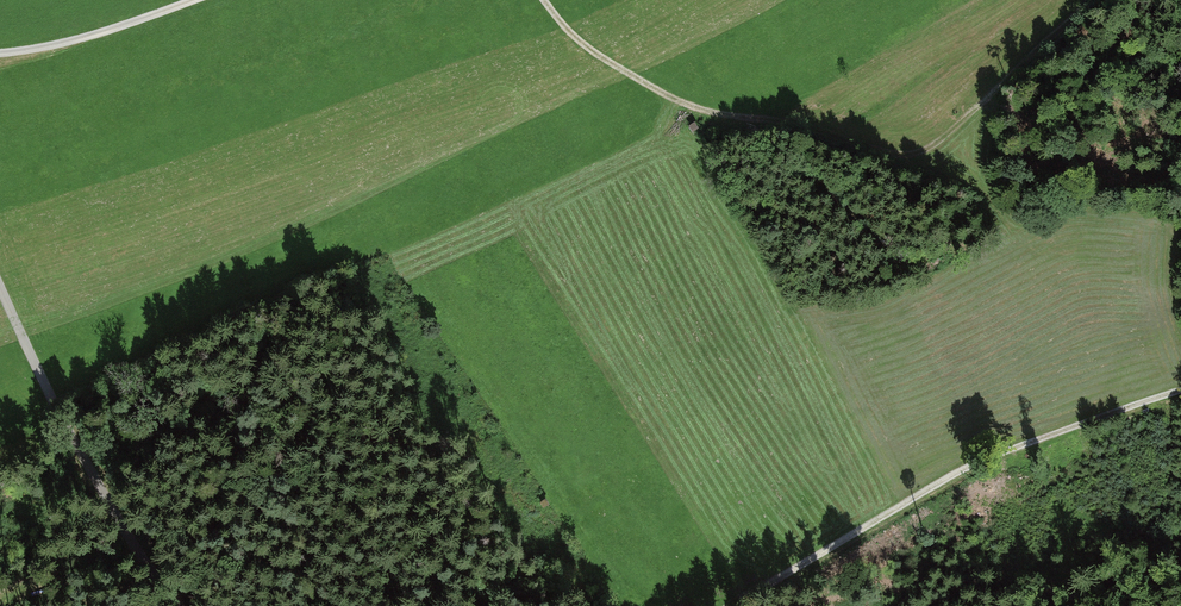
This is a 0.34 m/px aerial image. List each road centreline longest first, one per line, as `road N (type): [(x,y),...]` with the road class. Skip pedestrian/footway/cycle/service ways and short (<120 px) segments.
road 1 (track): [(544,0),(578,41),(687,103),(824,129),(911,157),(933,149),(1097,0)]
road 2 (unclassified): [(728,605),(899,503),(1065,425),(1180,387)]
road 3 (unclassified): [(183,605),(98,487),(0,285)]
road 4 (unclassified): [(191,0),(74,41),(0,53)]

